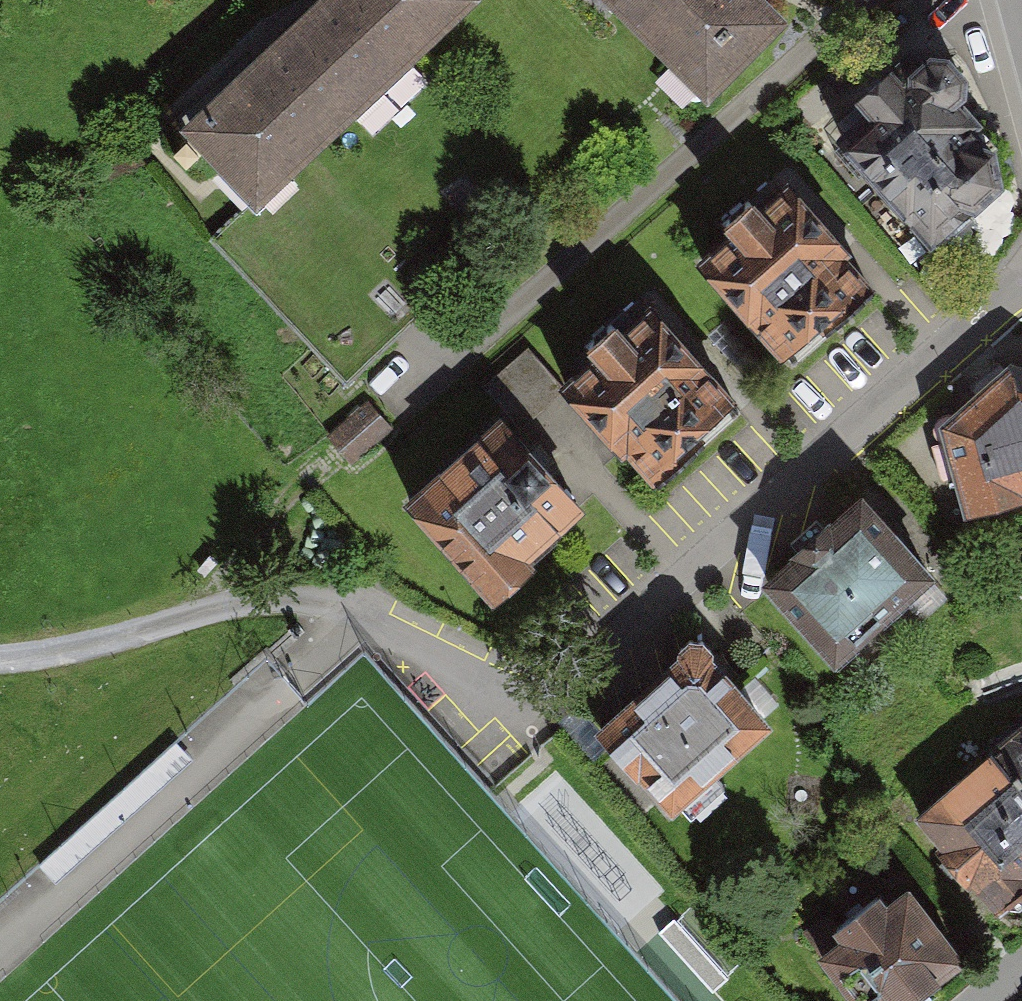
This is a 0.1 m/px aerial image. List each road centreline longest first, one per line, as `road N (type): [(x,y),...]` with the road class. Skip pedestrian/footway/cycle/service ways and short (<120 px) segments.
road 1 (motorway): [(0,305),(1021,412)]
road 2 (motorway): [(1021,103),(197,0)]
road 3 (residential): [(1021,291),(590,659)]
road 4 (track): [(590,659),(497,719),(344,627),(215,599)]
road 5 (track): [(0,646),(105,632),(215,599)]

